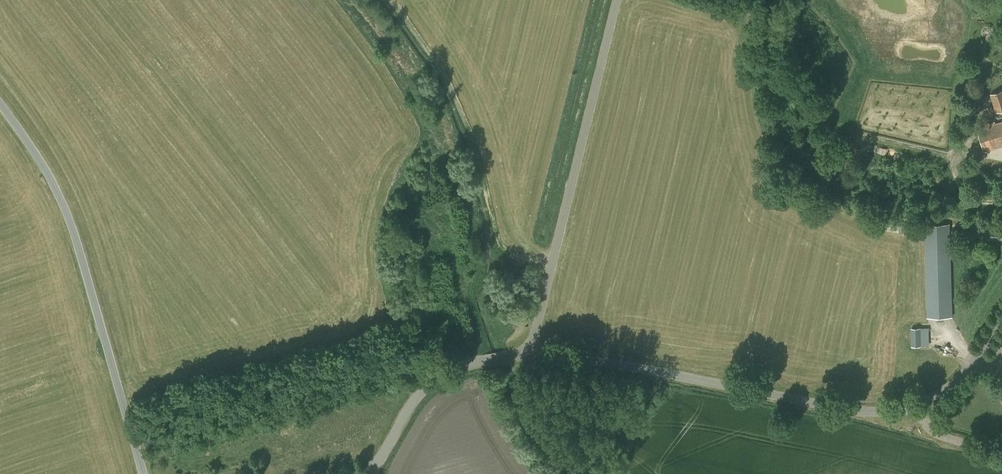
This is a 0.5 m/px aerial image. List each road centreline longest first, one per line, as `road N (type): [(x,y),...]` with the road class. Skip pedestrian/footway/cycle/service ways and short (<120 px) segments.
road 1 (unclassified): [(142,473),(74,232),(47,173),(0,103)]
road 2 (unclassified): [(919,407),(877,413),(622,363),(529,353)]
road 3 (tertiary): [(529,353),(618,0)]
road 4 (track): [(390,0),(454,101),(499,252),(552,261)]
road 5 (tertiary): [(364,473),(429,380),(529,353)]
road 6 (track): [(510,354),(535,412),(587,473)]
road 7 (unclassified): [(1001,308),(958,378),(919,407)]
road 8 (track): [(480,360),(497,416),(538,473)]

